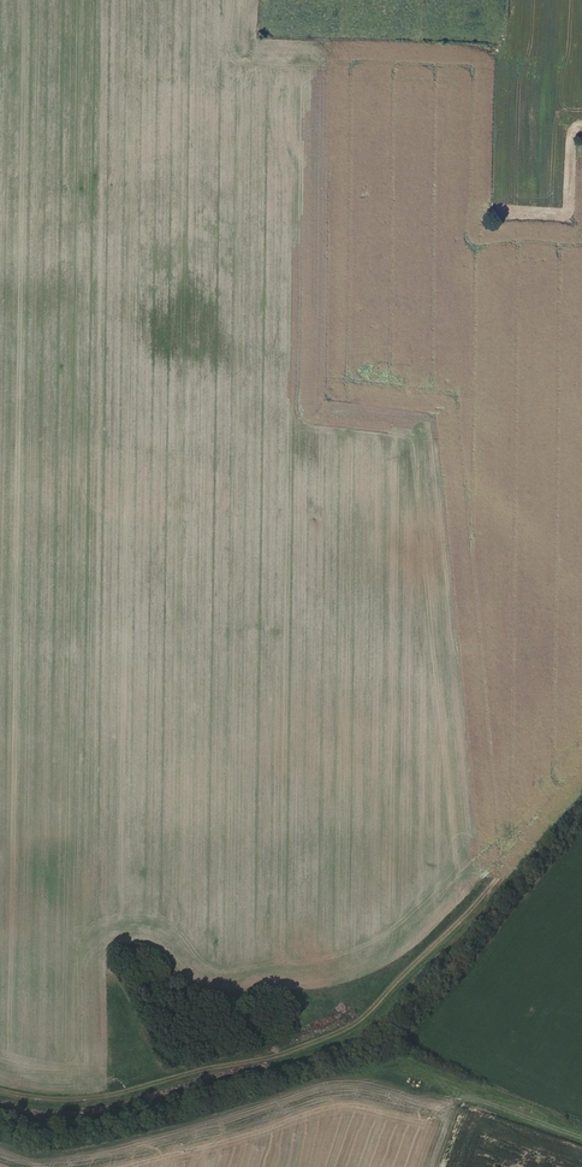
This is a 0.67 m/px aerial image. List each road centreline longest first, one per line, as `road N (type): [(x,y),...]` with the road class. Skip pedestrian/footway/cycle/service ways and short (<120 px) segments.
road 1 (track): [(0,1133),(15,1142),(80,1140),(339,1067),(446,981),(581,819)]

